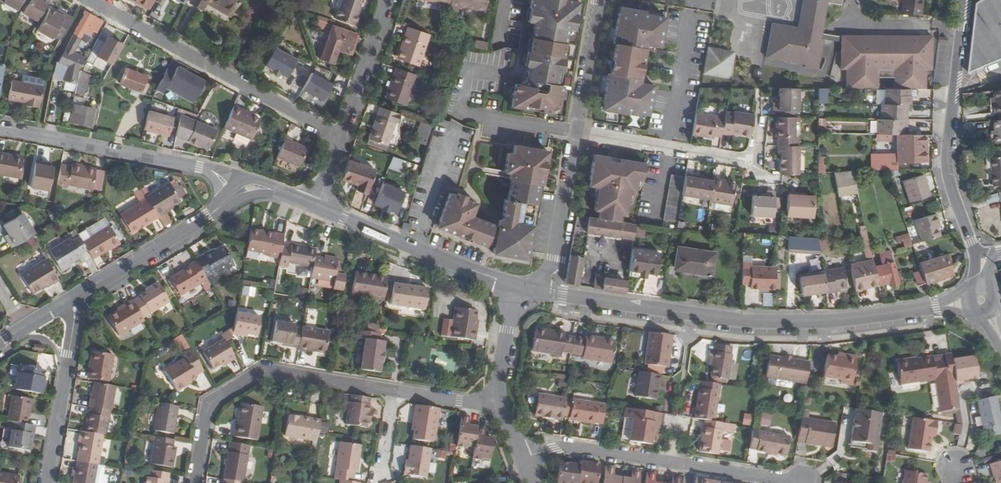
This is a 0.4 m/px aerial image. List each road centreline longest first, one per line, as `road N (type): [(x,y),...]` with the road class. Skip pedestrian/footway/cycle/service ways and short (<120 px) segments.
road 1 (residential): [(538,292),(761,322),(846,320),(981,300)]
road 2 (residential): [(195,482),(208,406),(264,371),(498,402)]
road 3 (residential): [(87,0),(341,138)]
road 4 (tertiary): [(965,0),(948,173),(970,236),(987,256)]
road 5 (residential): [(0,128),(199,167),(244,191)]
road 6 (residential): [(244,191),(63,305)]
road 7 (residential): [(317,207),(515,286)]
road 8 (residential): [(577,132),(747,159),(760,121)]
road 9 (residential): [(63,305),(68,360),(47,482)]
road 10 (residential): [(522,458),(573,447),(690,466)]
road 11 (residential): [(577,132),(554,259),(538,292)]
road 12 (residential): [(341,138),(390,0)]
road 13 (residential): [(599,0),(577,132)]

